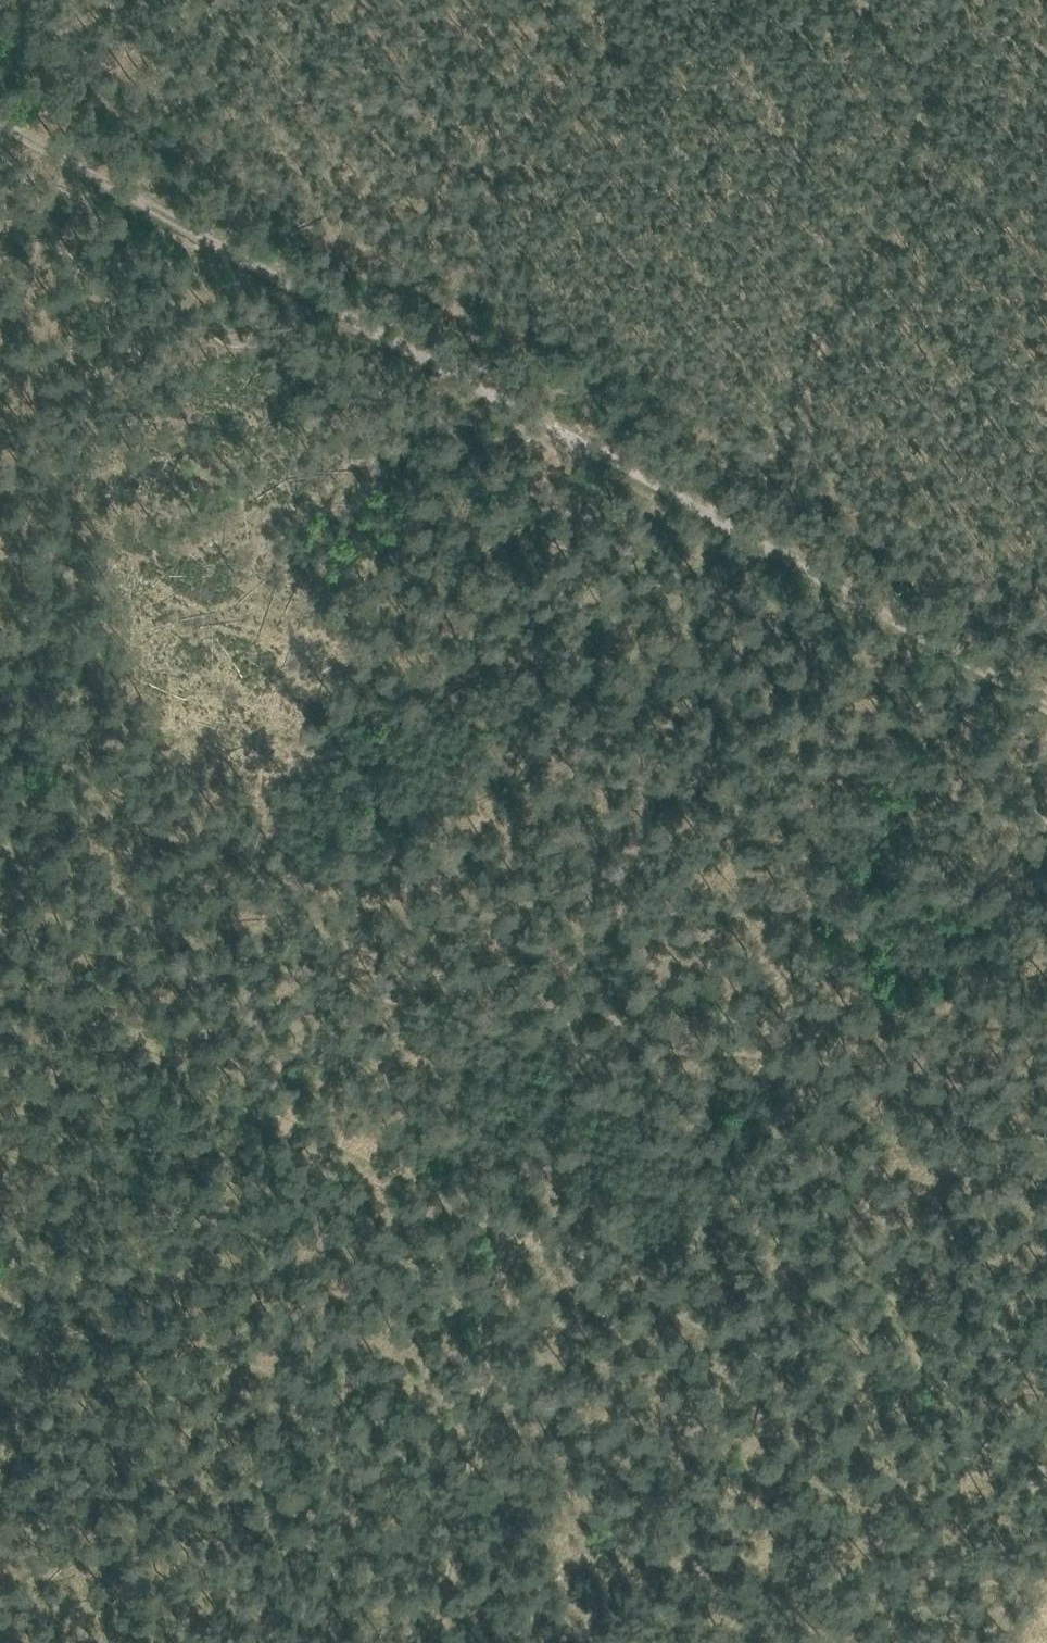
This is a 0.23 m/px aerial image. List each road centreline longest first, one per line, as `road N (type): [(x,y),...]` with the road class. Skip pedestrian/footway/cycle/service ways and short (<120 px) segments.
road 1 (track): [(0,119),(1046,705)]
road 2 (track): [(0,996),(1046,1475)]

